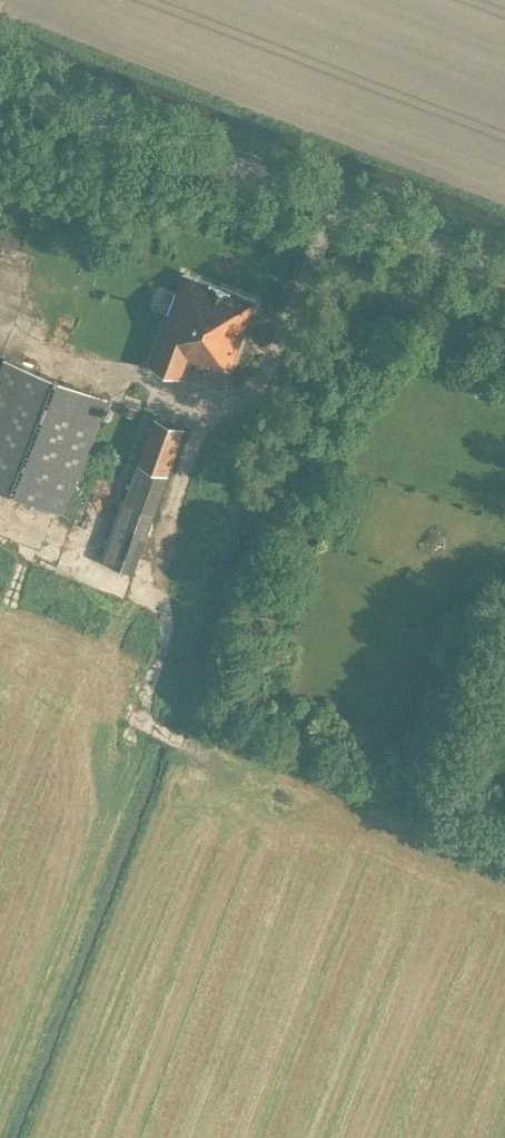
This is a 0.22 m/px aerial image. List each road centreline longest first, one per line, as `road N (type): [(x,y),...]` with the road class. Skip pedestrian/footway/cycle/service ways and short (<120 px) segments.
road 1 (tertiary): [(504,266),(0,74)]
road 2 (track): [(202,410),(145,590),(163,600),(161,652),(123,744)]
road 3 (track): [(0,517),(145,590)]

